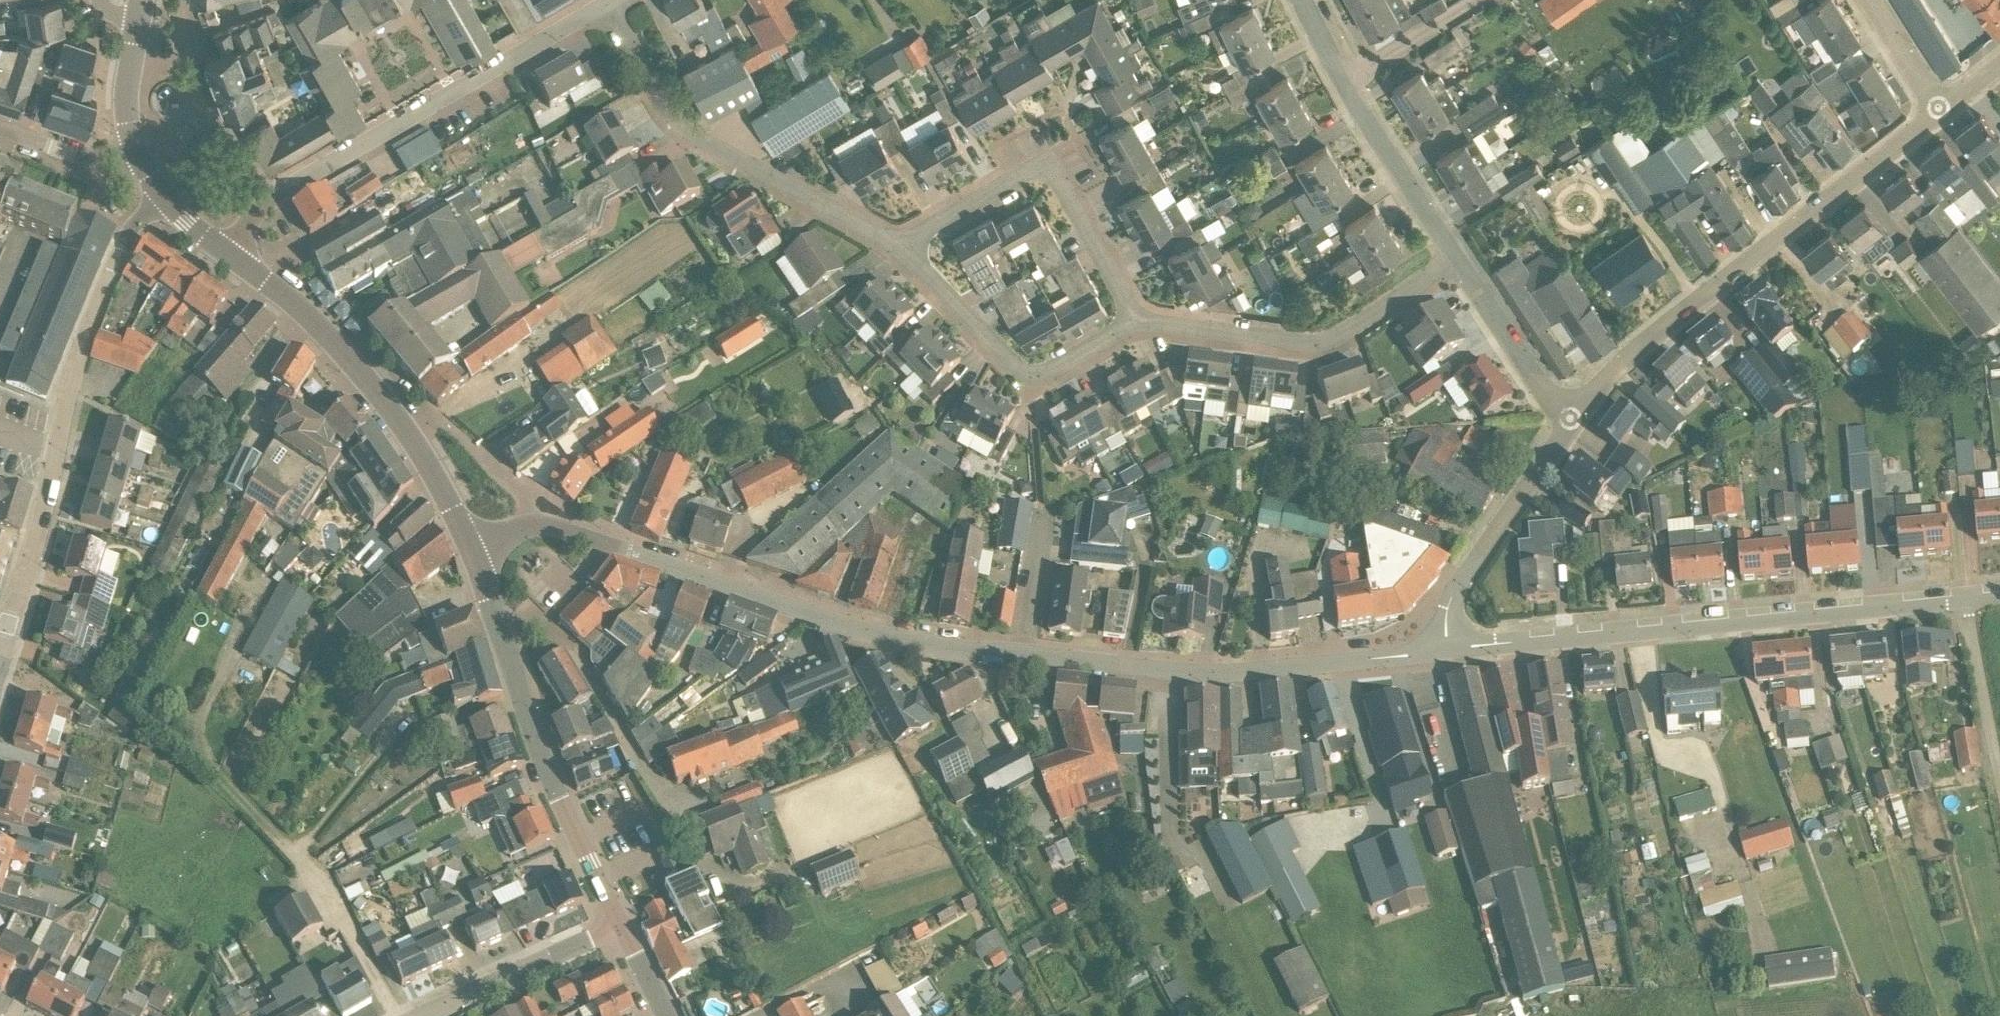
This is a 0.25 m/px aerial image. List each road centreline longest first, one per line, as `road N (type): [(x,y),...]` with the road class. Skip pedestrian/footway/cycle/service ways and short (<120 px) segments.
road 1 (residential): [(1448,649),(1960,589)]
road 2 (residential): [(1568,424),(1645,344),(1943,110)]
road 3 (residential): [(19,625),(81,358),(132,230),(162,192)]
road 4 (residential): [(231,253),(287,185),(606,0)]
road 5 (residential): [(1448,649),(1270,664),(1016,651)]
road 6 (residential): [(1016,651),(915,637),(631,549)]
road 7 (residential): [(899,247),(676,122),(606,0)]
road 8 (tertiary): [(467,546),(425,450),(391,401),(307,309),(231,253)]
road 9 (residential): [(1136,316),(1319,345),(1457,257)]
road 10 (residential): [(1136,316),(1045,162),(899,247)]
road 11 (tertiary): [(617,929),(543,765),(499,637)]
road 12 (residential): [(899,247),(1029,378),(1136,316)]
road 13 (residential): [(1457,257),(1298,0)]
road 14 (unclassified): [(499,637),(568,640),(668,822)]
road 15 (residential): [(1448,649),(1450,596),(1568,424)]
road 16 (unclassified): [(420,1015),(617,929)]
road 17 (residential): [(1568,424),(1457,257)]
road 18 (residential): [(1999,780),(1960,589)]
road 19 (unclassified): [(631,549),(544,522),(467,546)]
road 20 (residential): [(1016,651),(1039,512)]
road 21 (residential): [(133,145),(103,159),(0,129)]
road 22 (residential): [(1943,110),(1872,0)]
road 23 (tertiary): [(133,145),(128,93),(140,21)]

